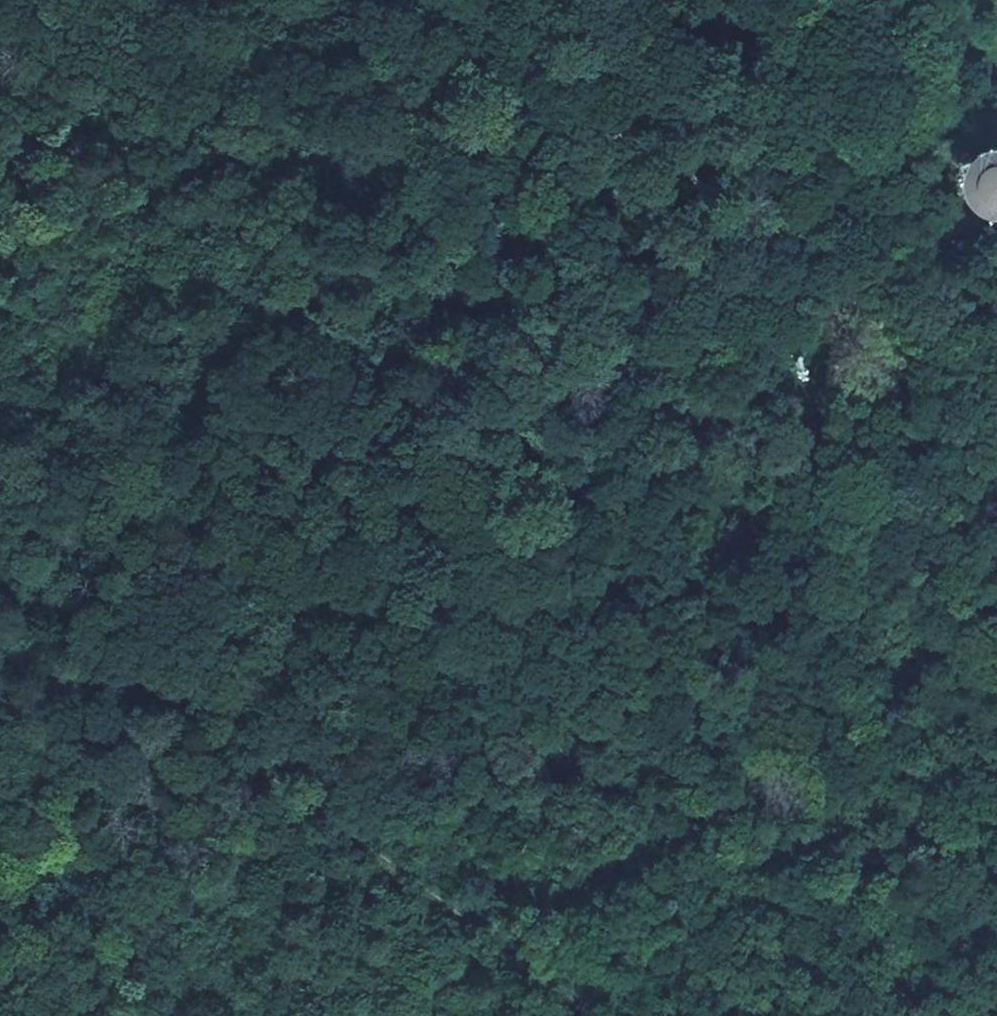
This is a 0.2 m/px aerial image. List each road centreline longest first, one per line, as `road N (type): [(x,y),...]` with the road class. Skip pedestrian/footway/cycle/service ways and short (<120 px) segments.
road 1 (track): [(815,1015),(996,790)]
road 2 (track): [(141,0),(0,148)]
road 3 (track): [(996,223),(973,233),(804,225)]

